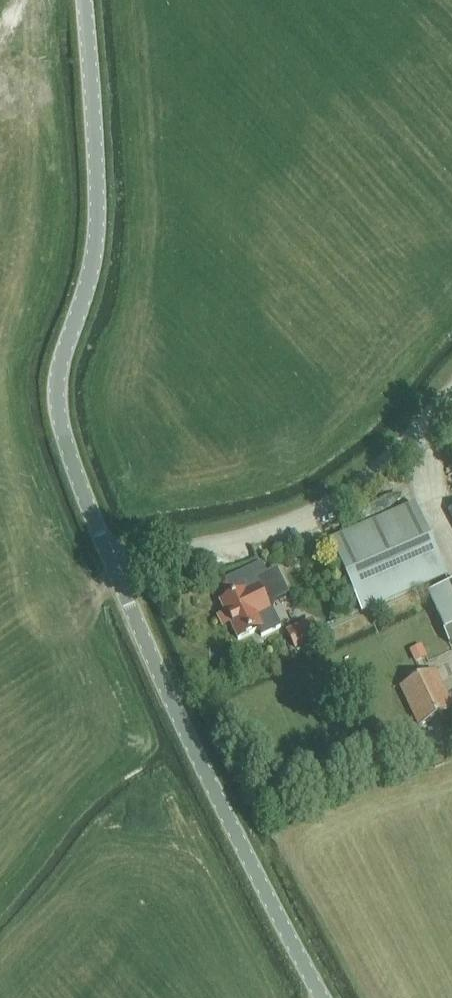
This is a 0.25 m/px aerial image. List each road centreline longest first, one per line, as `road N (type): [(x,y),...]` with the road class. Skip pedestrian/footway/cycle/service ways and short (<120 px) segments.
road 1 (unclassified): [(114,566),(70,456),(57,387),(89,283),(97,218),(84,0)]
road 2 (unclassified): [(321,997),(195,751),(114,566)]
road 3 (unclassified): [(114,566),(253,535),(315,512),(395,451),(451,391)]

